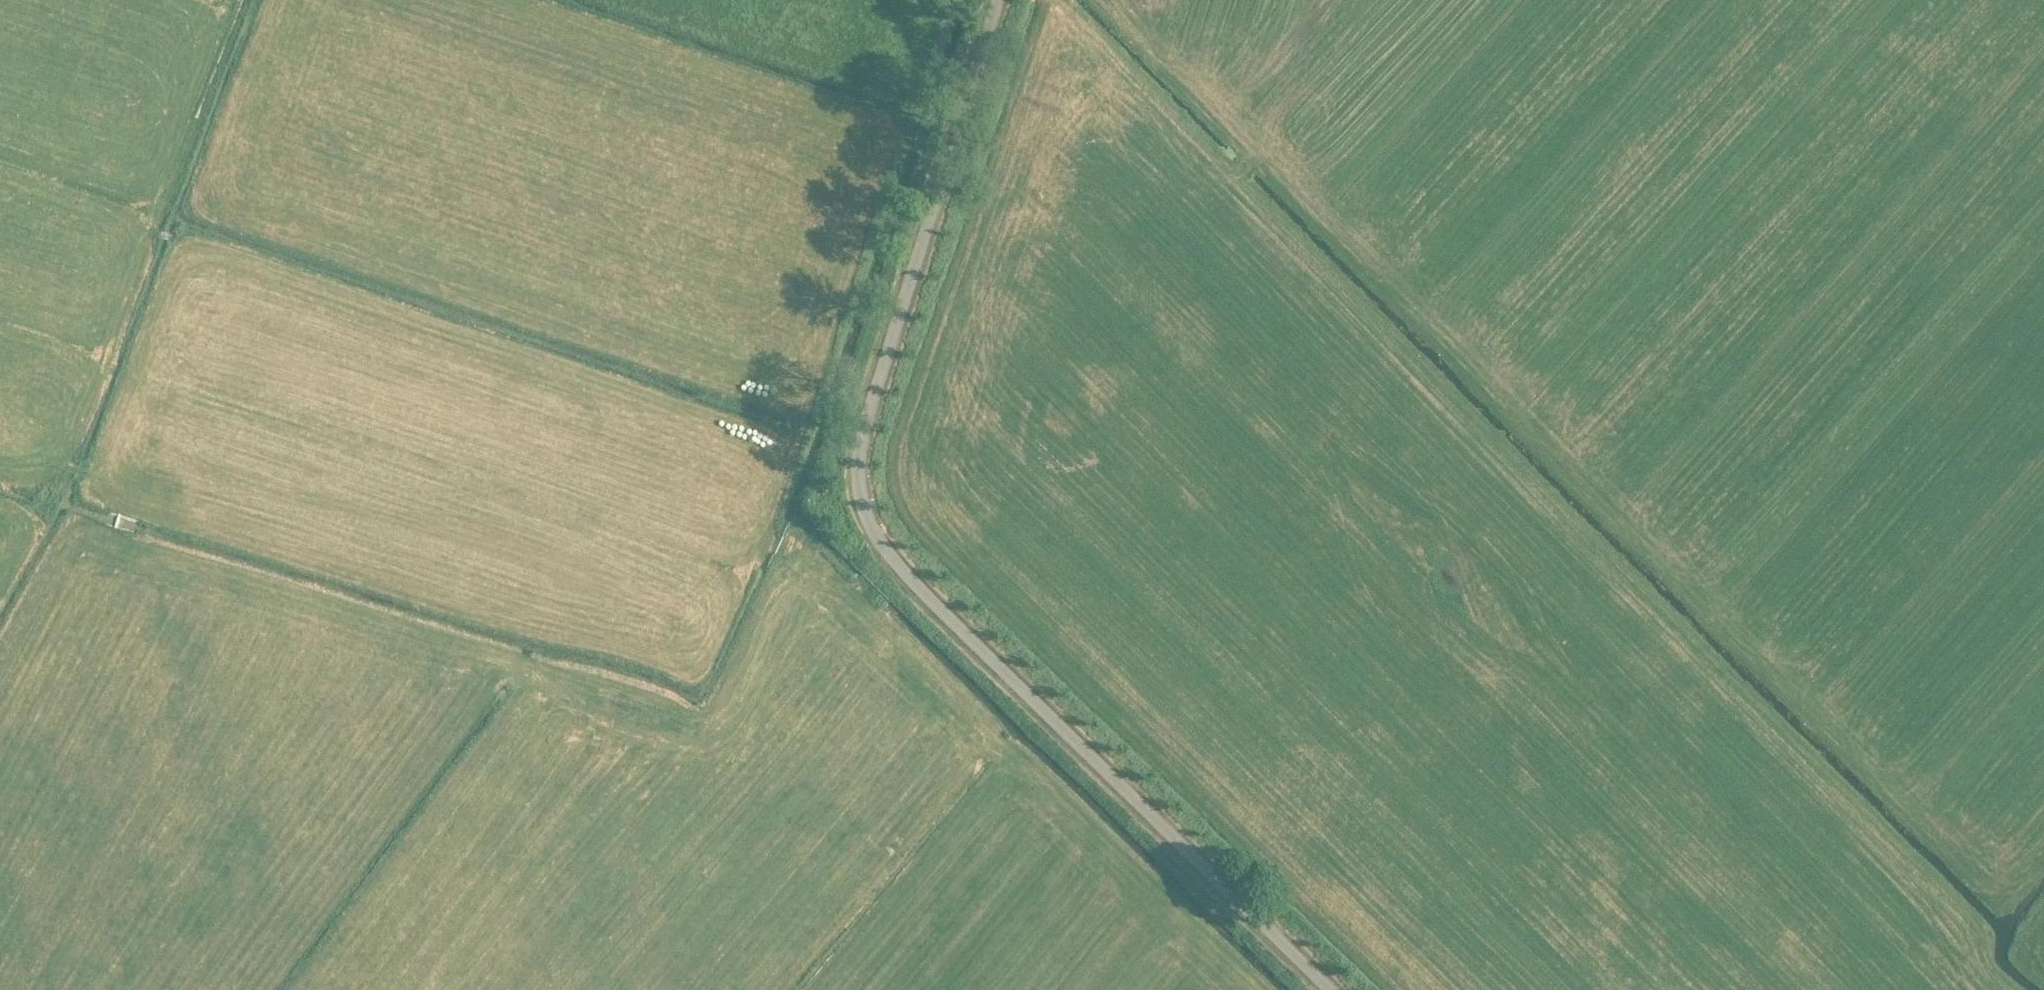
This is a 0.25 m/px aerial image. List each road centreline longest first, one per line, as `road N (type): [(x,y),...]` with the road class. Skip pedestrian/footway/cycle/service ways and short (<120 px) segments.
road 1 (unclassified): [(1337,989),(910,573),(879,525),(863,462),(873,404),(1000,0)]

